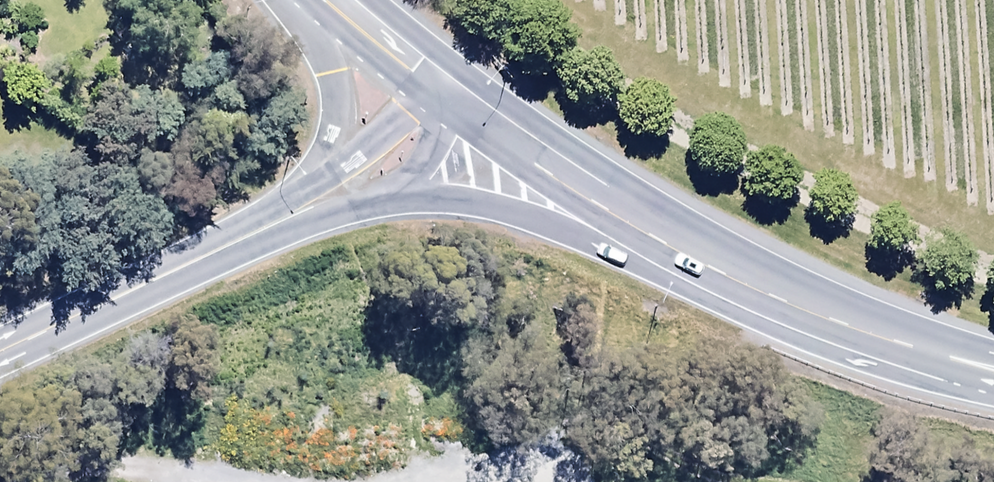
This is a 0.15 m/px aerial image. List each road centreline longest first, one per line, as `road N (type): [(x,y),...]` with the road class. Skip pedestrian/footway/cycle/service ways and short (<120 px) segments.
road 1 (trunk): [(993,379),(856,362),(745,318),(623,249),(549,222),(458,200),(376,198)]
road 2 (trunk): [(456,93),(762,276),(993,369)]
road 3 (primary): [(0,354),(257,231)]
road 4 (trunk): [(305,198),(331,111),(332,76),(310,0)]
road 5 (primary): [(305,198),(364,151),(430,76)]
road 6 (primary): [(456,93),(426,159),(376,198)]
road 7 (primary): [(376,198),(257,231)]

